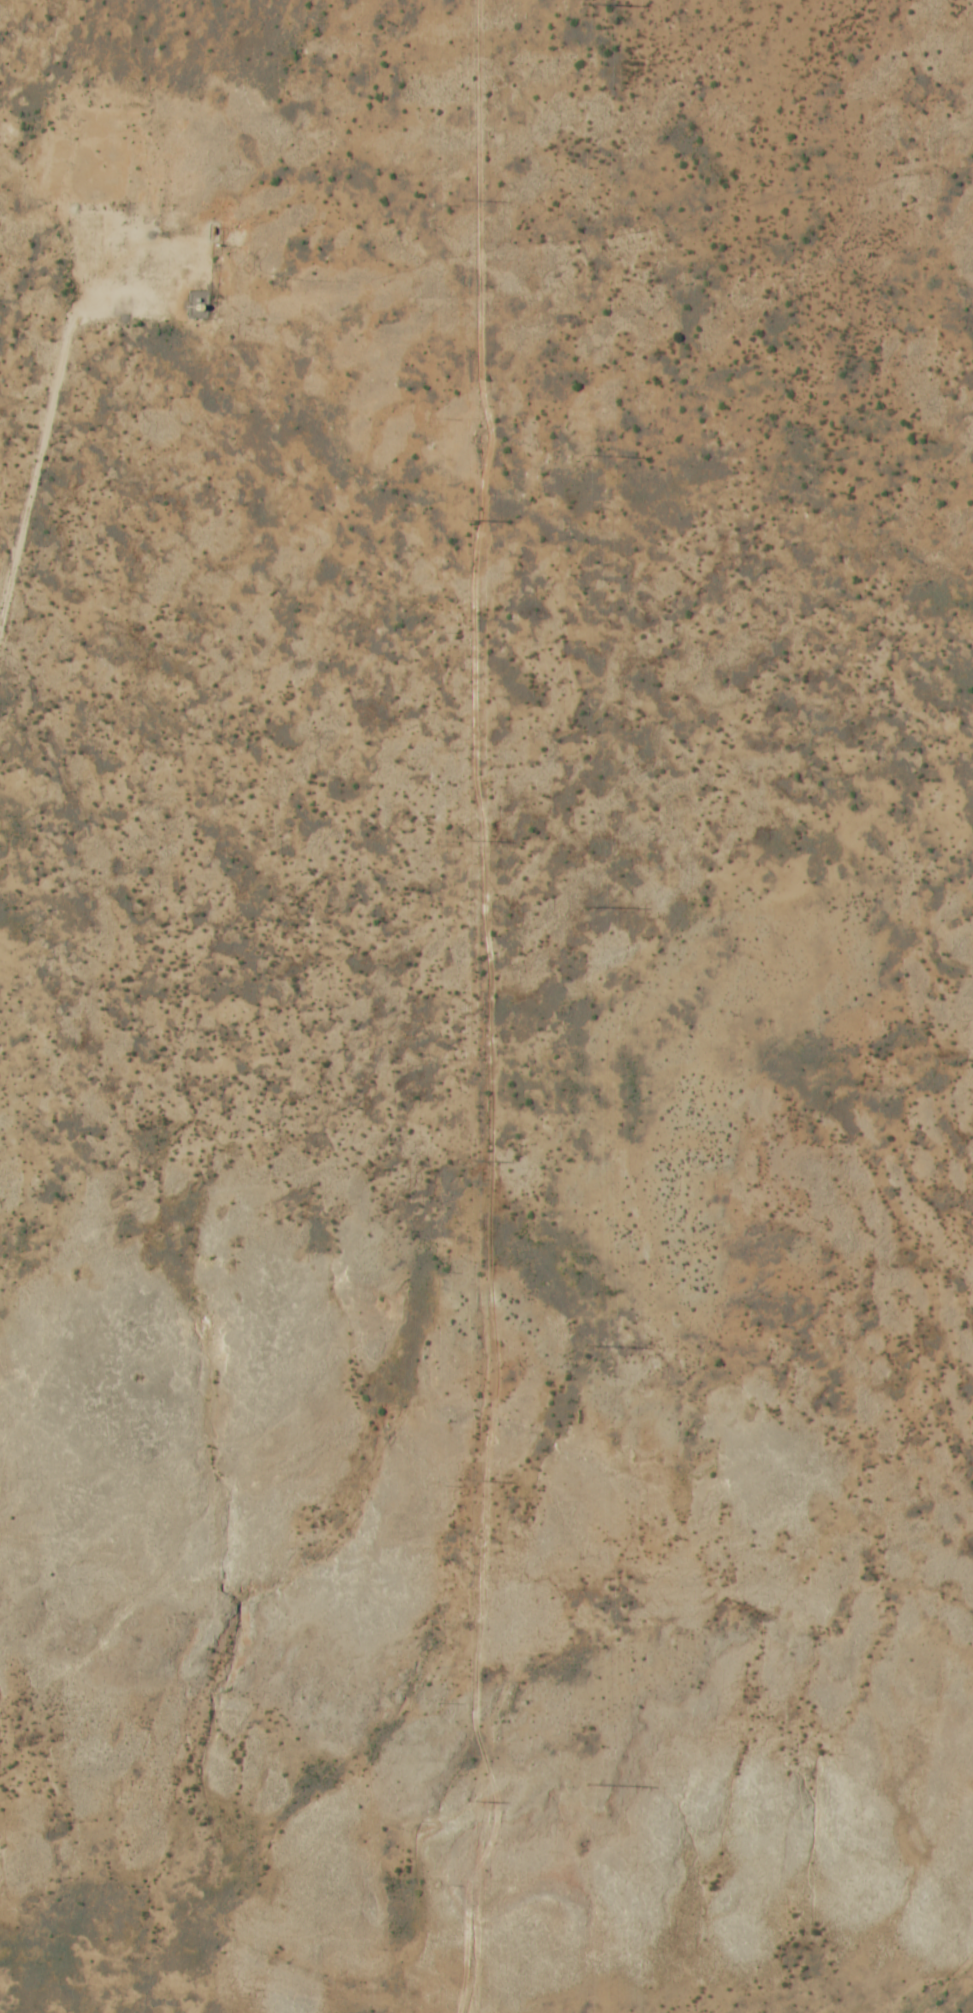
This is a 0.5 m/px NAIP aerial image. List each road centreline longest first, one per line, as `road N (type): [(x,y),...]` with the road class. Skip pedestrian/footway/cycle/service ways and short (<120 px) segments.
road 1 (residential): [(0,633),(105,205)]

